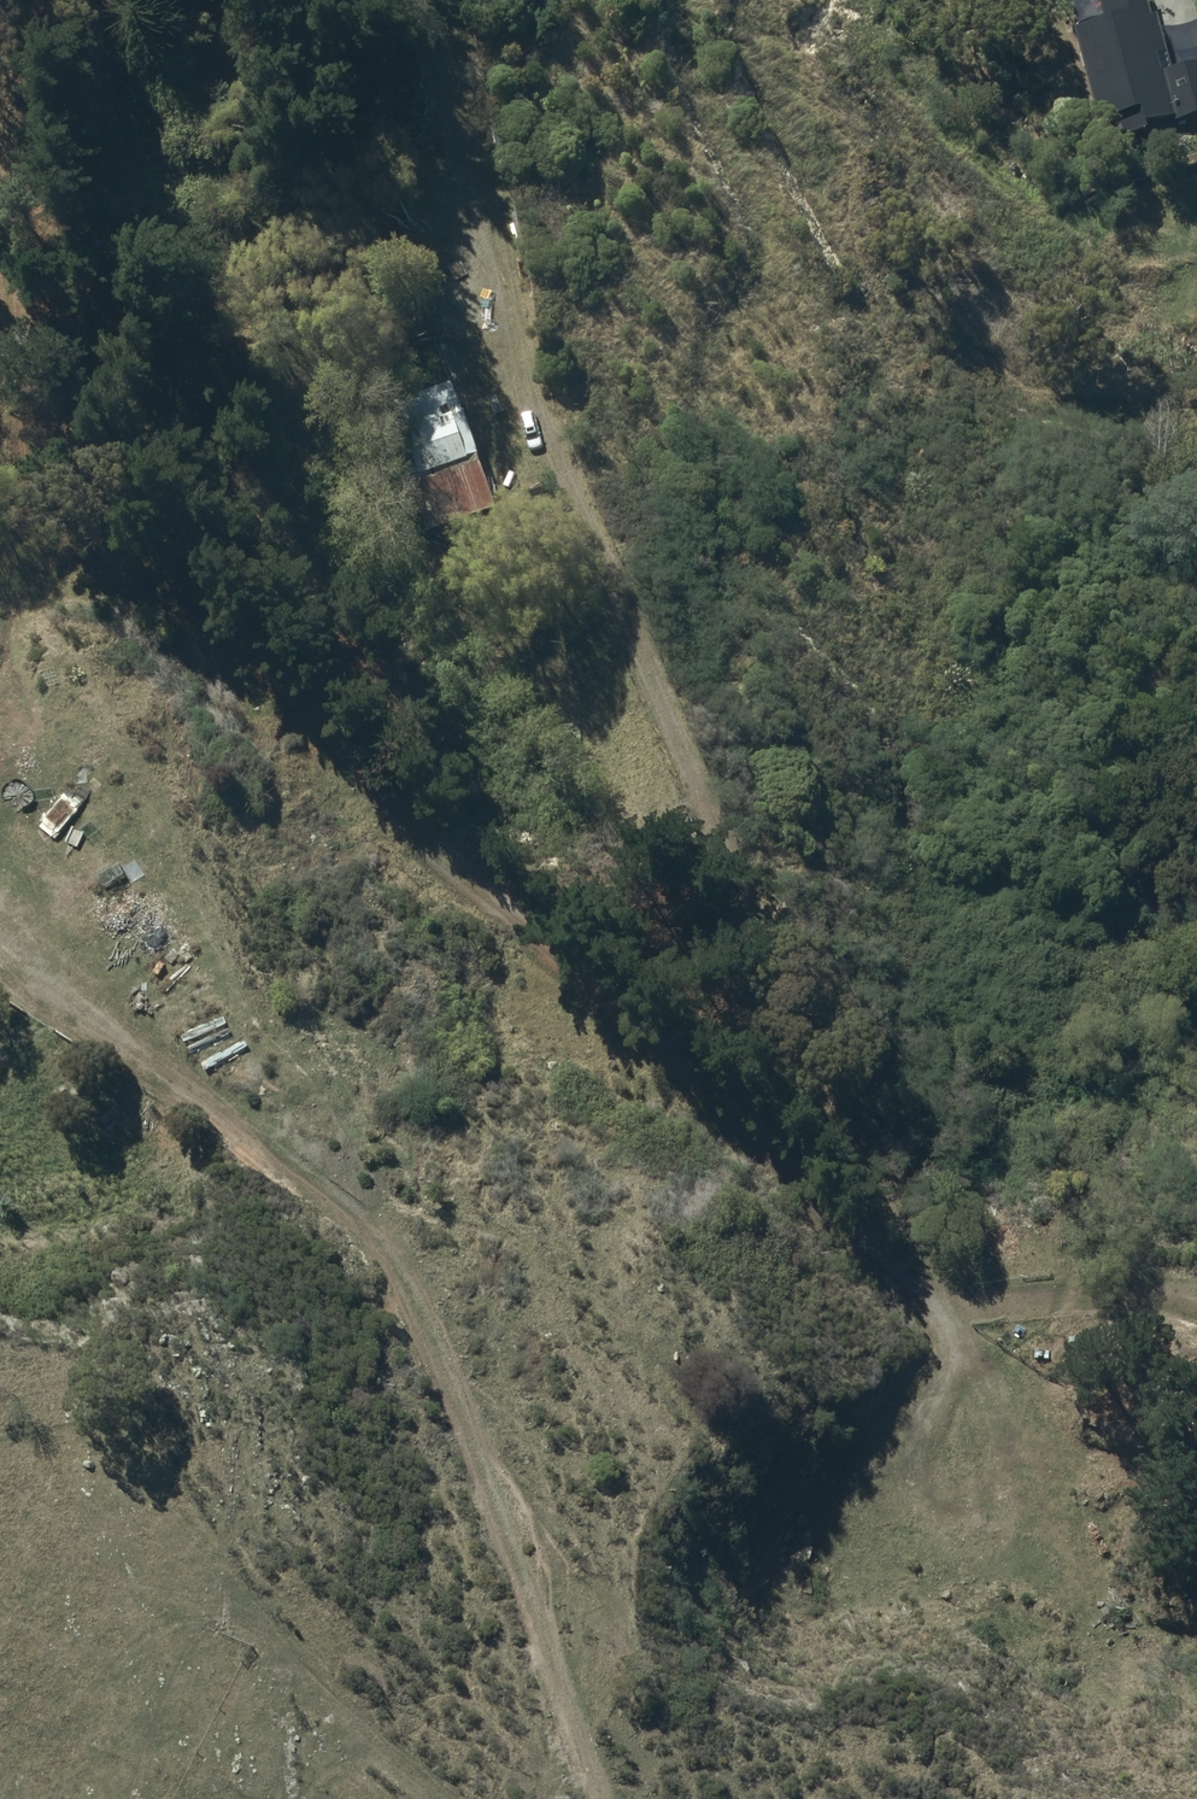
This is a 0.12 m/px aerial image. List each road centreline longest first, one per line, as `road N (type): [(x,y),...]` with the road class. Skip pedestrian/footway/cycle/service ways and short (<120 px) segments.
road 1 (track): [(1196,1296),(1101,1295),(952,1310),(894,1278),(605,991),(466,880),(267,670),(73,483),(35,428)]
road 2 (track): [(952,1310),(794,1048),(513,360),(435,0)]
road 3 (track): [(0,945),(342,1196),(390,1247),(439,1339),(599,1798)]
road 4 (track): [(1196,446),(1123,435),(999,391),(863,303),(791,178),(727,34),(723,0)]
road 5 (track): [(0,192),(35,428),(27,515),(0,542)]
road 6 (track): [(435,1798),(203,1585)]
road 7 (track): [(664,0),(680,86),(737,195),(763,282)]

